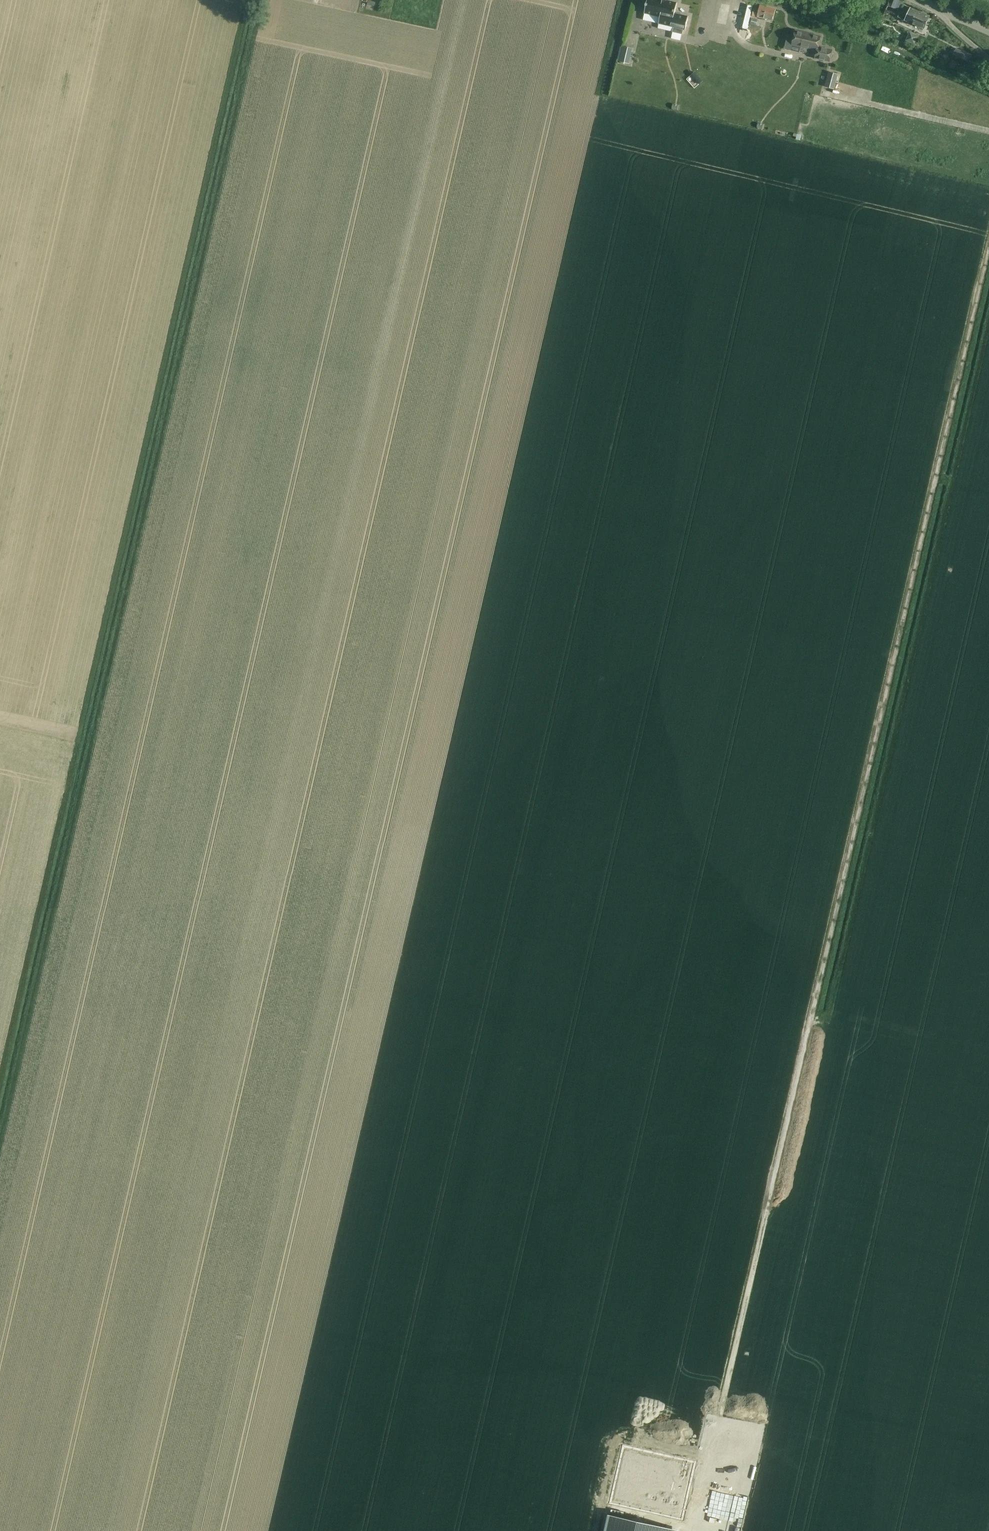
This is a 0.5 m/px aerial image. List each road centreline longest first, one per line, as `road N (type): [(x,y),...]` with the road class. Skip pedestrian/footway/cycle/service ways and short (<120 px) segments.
road 1 (track): [(703,1489),(988,247)]
road 2 (track): [(245,0),(75,745)]

